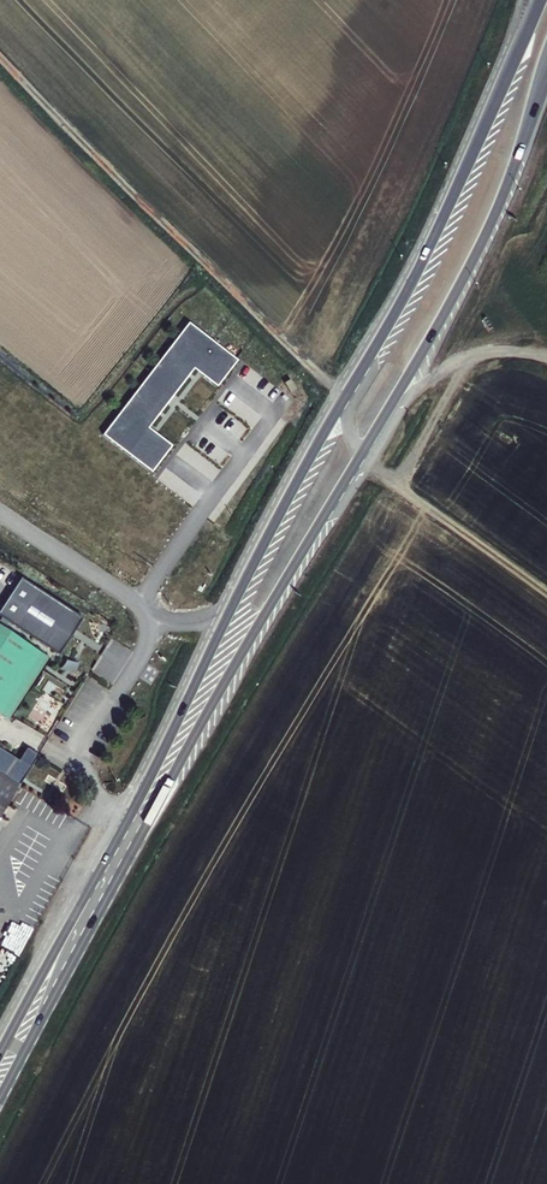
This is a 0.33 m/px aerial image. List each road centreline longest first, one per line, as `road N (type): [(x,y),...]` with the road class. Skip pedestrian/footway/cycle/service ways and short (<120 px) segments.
road 1 (unclassified): [(345,397),(0,57)]
road 2 (primary): [(345,397),(126,821)]
road 3 (primary): [(542,0),(426,255),(345,397)]
road 4 (primary): [(359,458),(495,215),(546,67)]
road 5 (residential): [(0,510),(144,611),(140,652),(68,762),(126,821)]
road 6 (primary): [(144,831),(359,458)]
road 7 (primary): [(0,1100),(144,831)]
road 8 (primary): [(126,821),(0,1052)]
road 9 (track): [(546,595),(359,458)]

